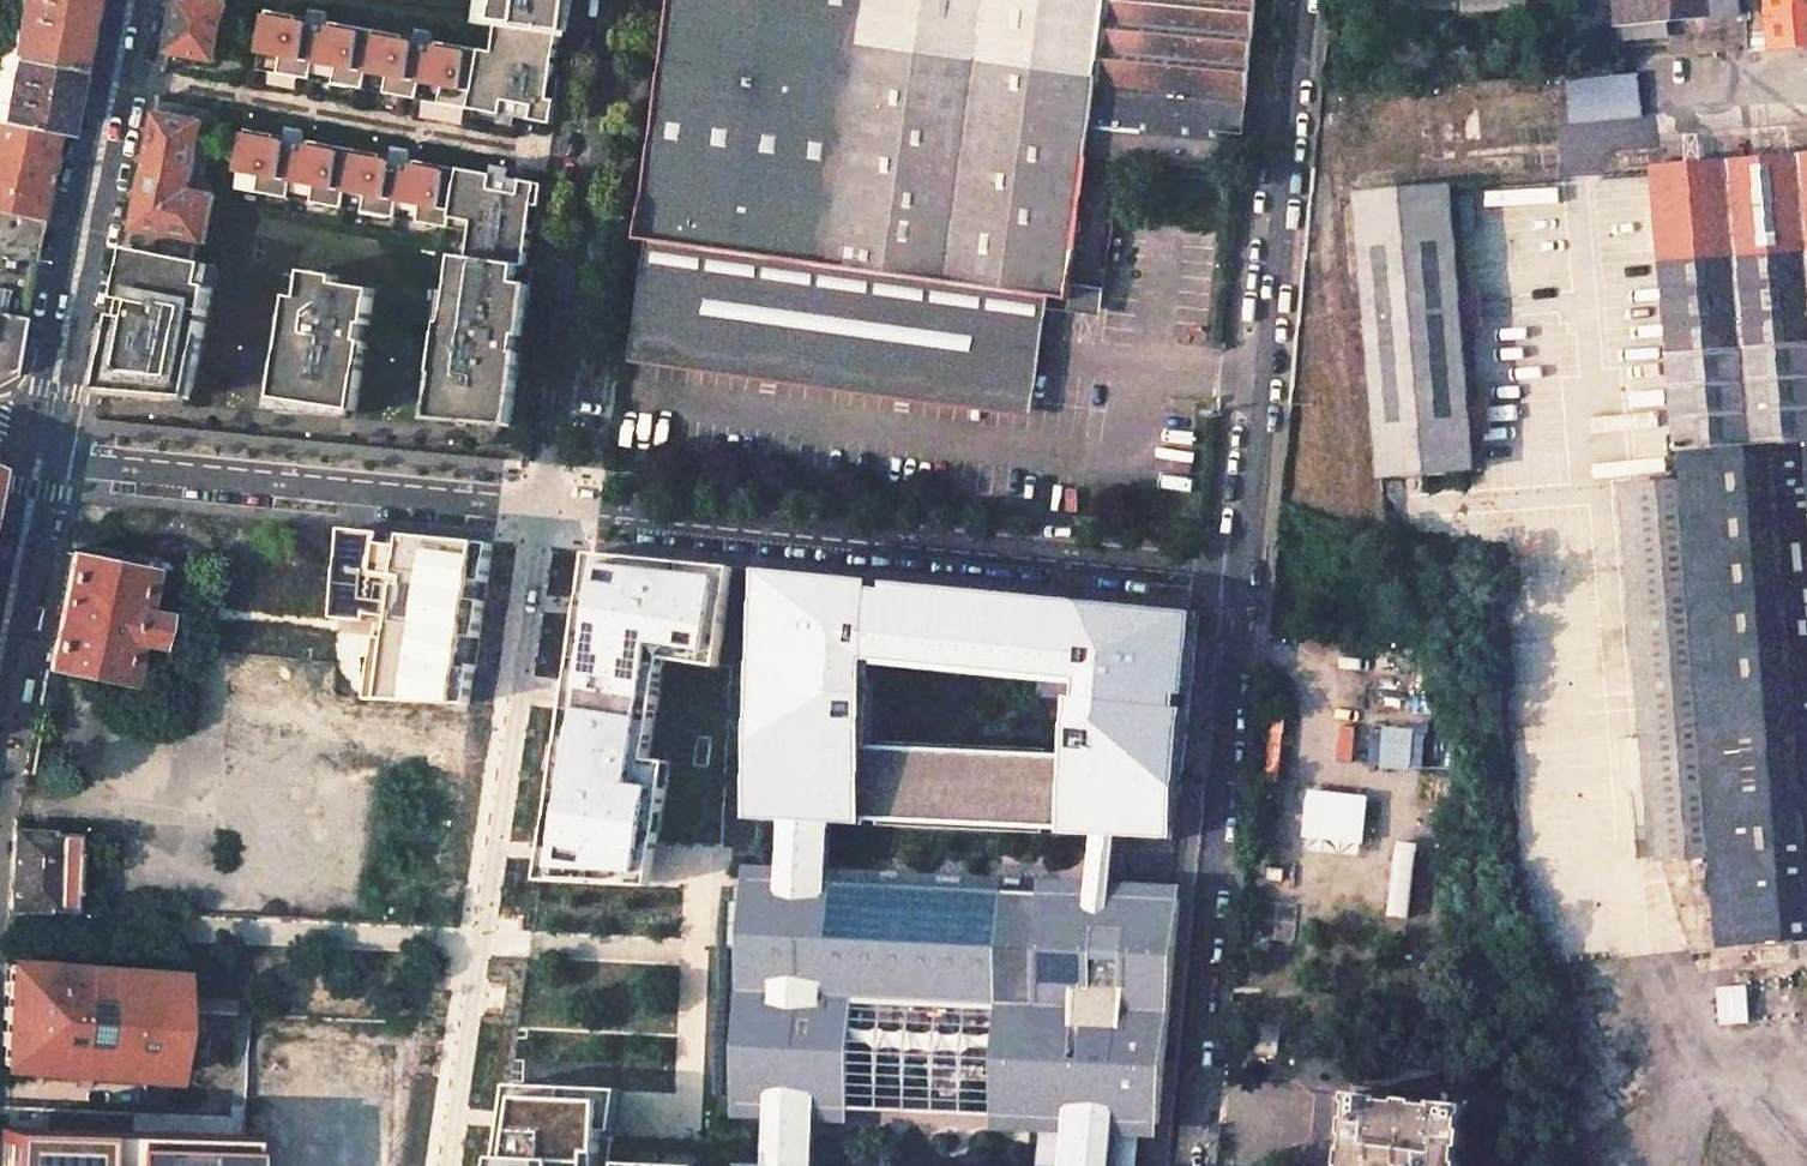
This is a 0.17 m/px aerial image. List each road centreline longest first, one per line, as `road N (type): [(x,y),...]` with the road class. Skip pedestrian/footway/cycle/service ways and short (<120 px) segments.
road 1 (residential): [(546,508),(1246,581)]
road 2 (residential): [(546,508),(532,540),(439,1165)]
road 3 (residential): [(1189,1165),(1246,581)]
road 4 (residential): [(1246,581),(1302,0)]
road 5 (residential): [(33,445),(80,464),(546,508)]
road 6 (residential): [(546,508),(620,0)]
road 7 (tertiary): [(33,445),(120,0)]
road 8 (tertiary): [(0,630),(33,445)]

